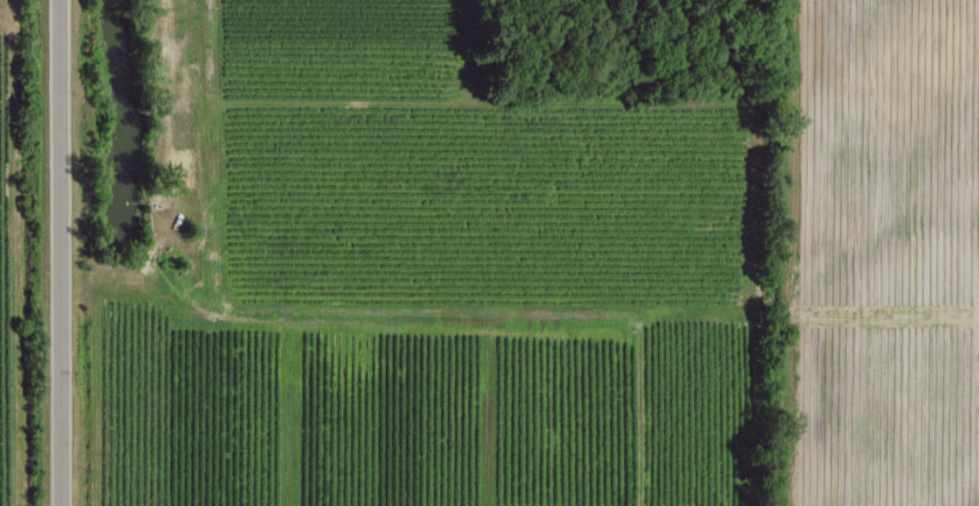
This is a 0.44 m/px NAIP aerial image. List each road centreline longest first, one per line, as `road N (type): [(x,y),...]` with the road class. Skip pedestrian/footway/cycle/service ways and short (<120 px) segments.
road 1 (tertiary): [(61,505),(59,0)]

